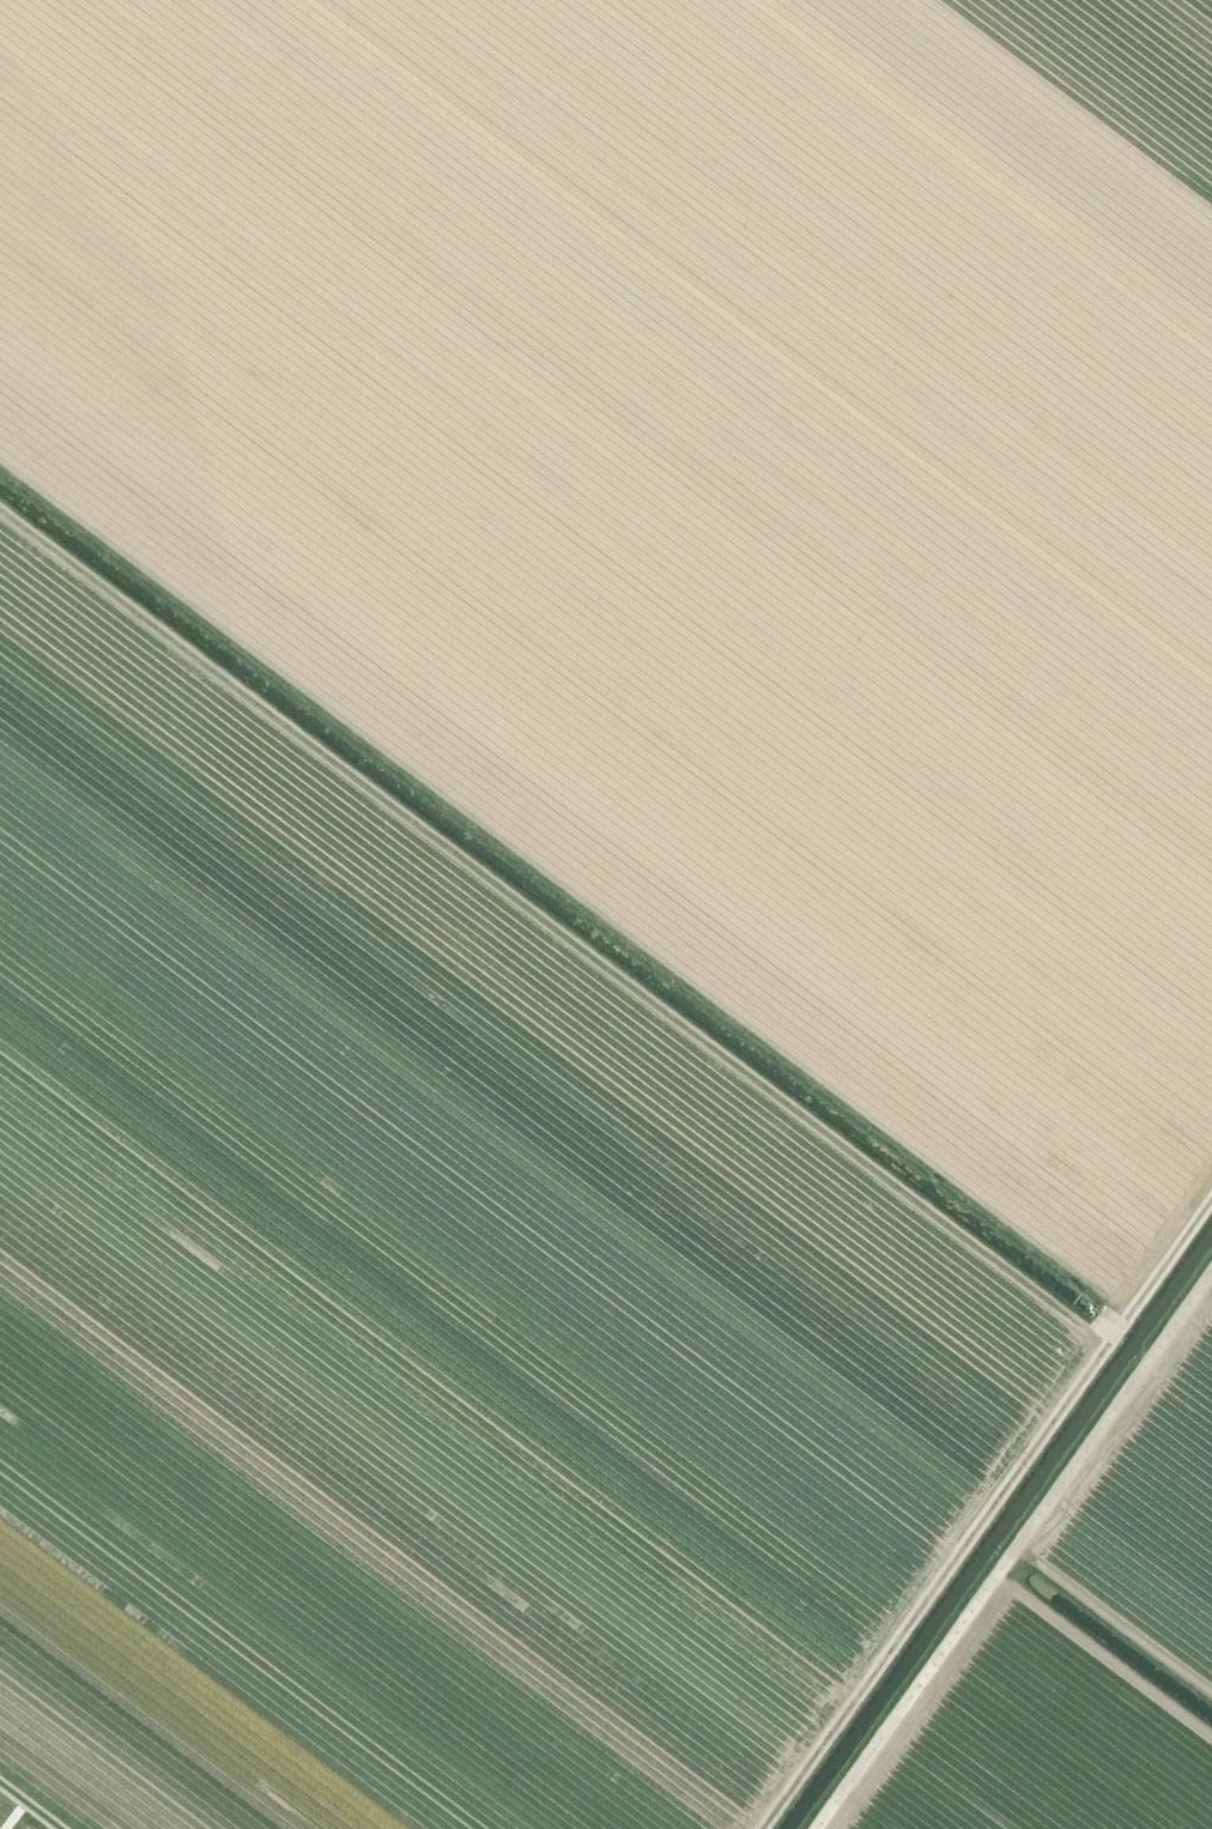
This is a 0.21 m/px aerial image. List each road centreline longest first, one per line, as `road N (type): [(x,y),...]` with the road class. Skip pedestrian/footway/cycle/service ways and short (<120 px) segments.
road 1 (track): [(1211,1278),(820,1828)]

